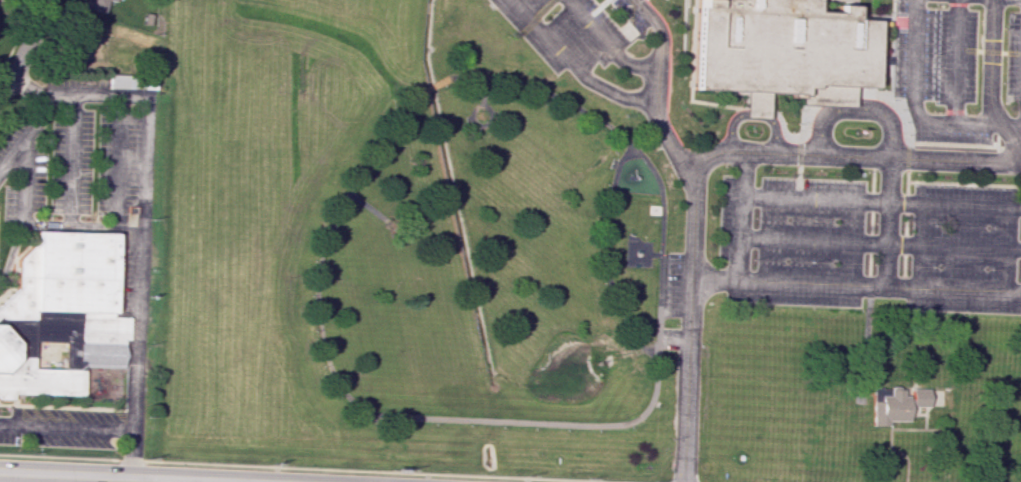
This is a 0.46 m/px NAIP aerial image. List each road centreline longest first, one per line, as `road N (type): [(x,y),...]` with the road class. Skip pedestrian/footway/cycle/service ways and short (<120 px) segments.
road 1 (residential): [(232,481),(0,471)]

